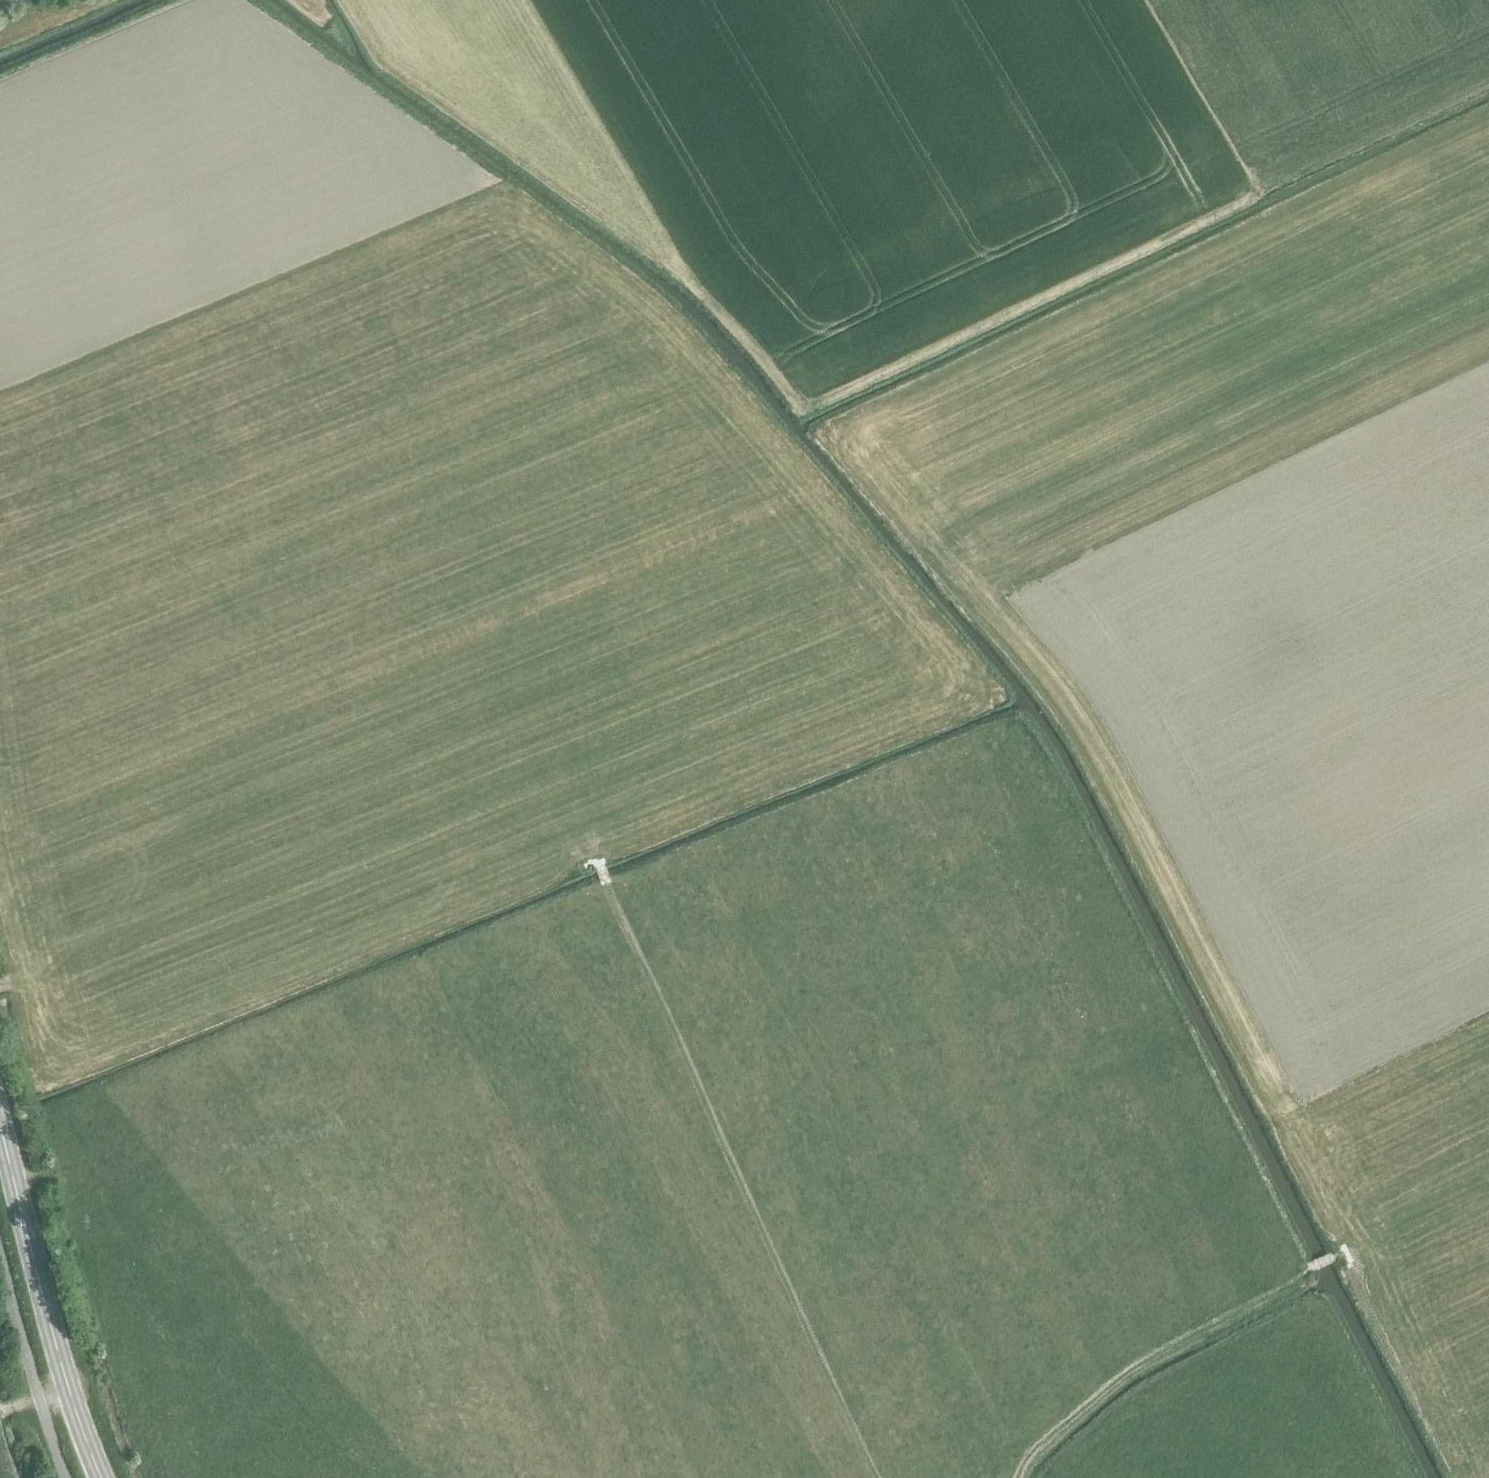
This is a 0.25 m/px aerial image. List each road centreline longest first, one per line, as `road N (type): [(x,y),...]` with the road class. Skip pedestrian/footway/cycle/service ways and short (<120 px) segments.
road 1 (track): [(1344,1251),(1137,1364),(1034,1448),(1016,1477)]
road 2 (secondary): [(102,1477),(62,1367),(0,1122)]

